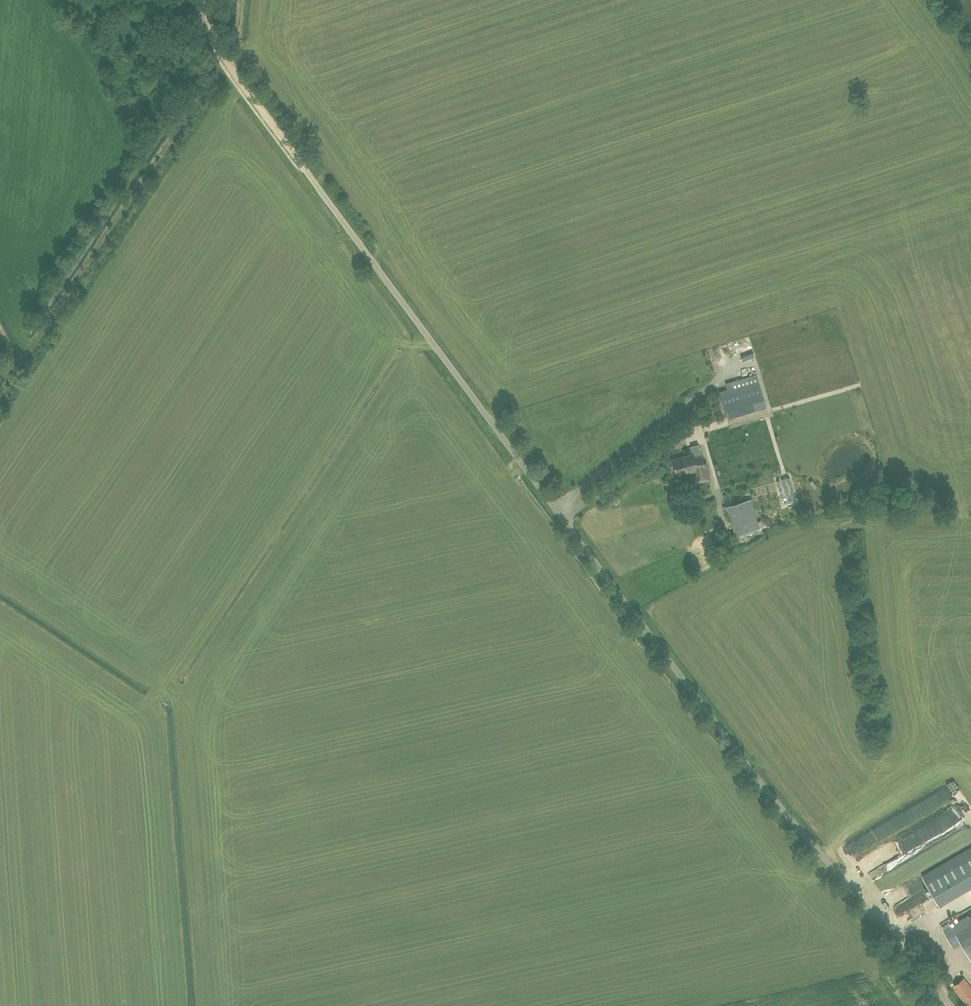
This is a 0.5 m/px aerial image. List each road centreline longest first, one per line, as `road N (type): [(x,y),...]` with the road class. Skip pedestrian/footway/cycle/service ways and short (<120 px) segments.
road 1 (unclassified): [(952,1005),(749,768),(304,170)]
road 2 (track): [(304,170),(217,47),(198,0)]

